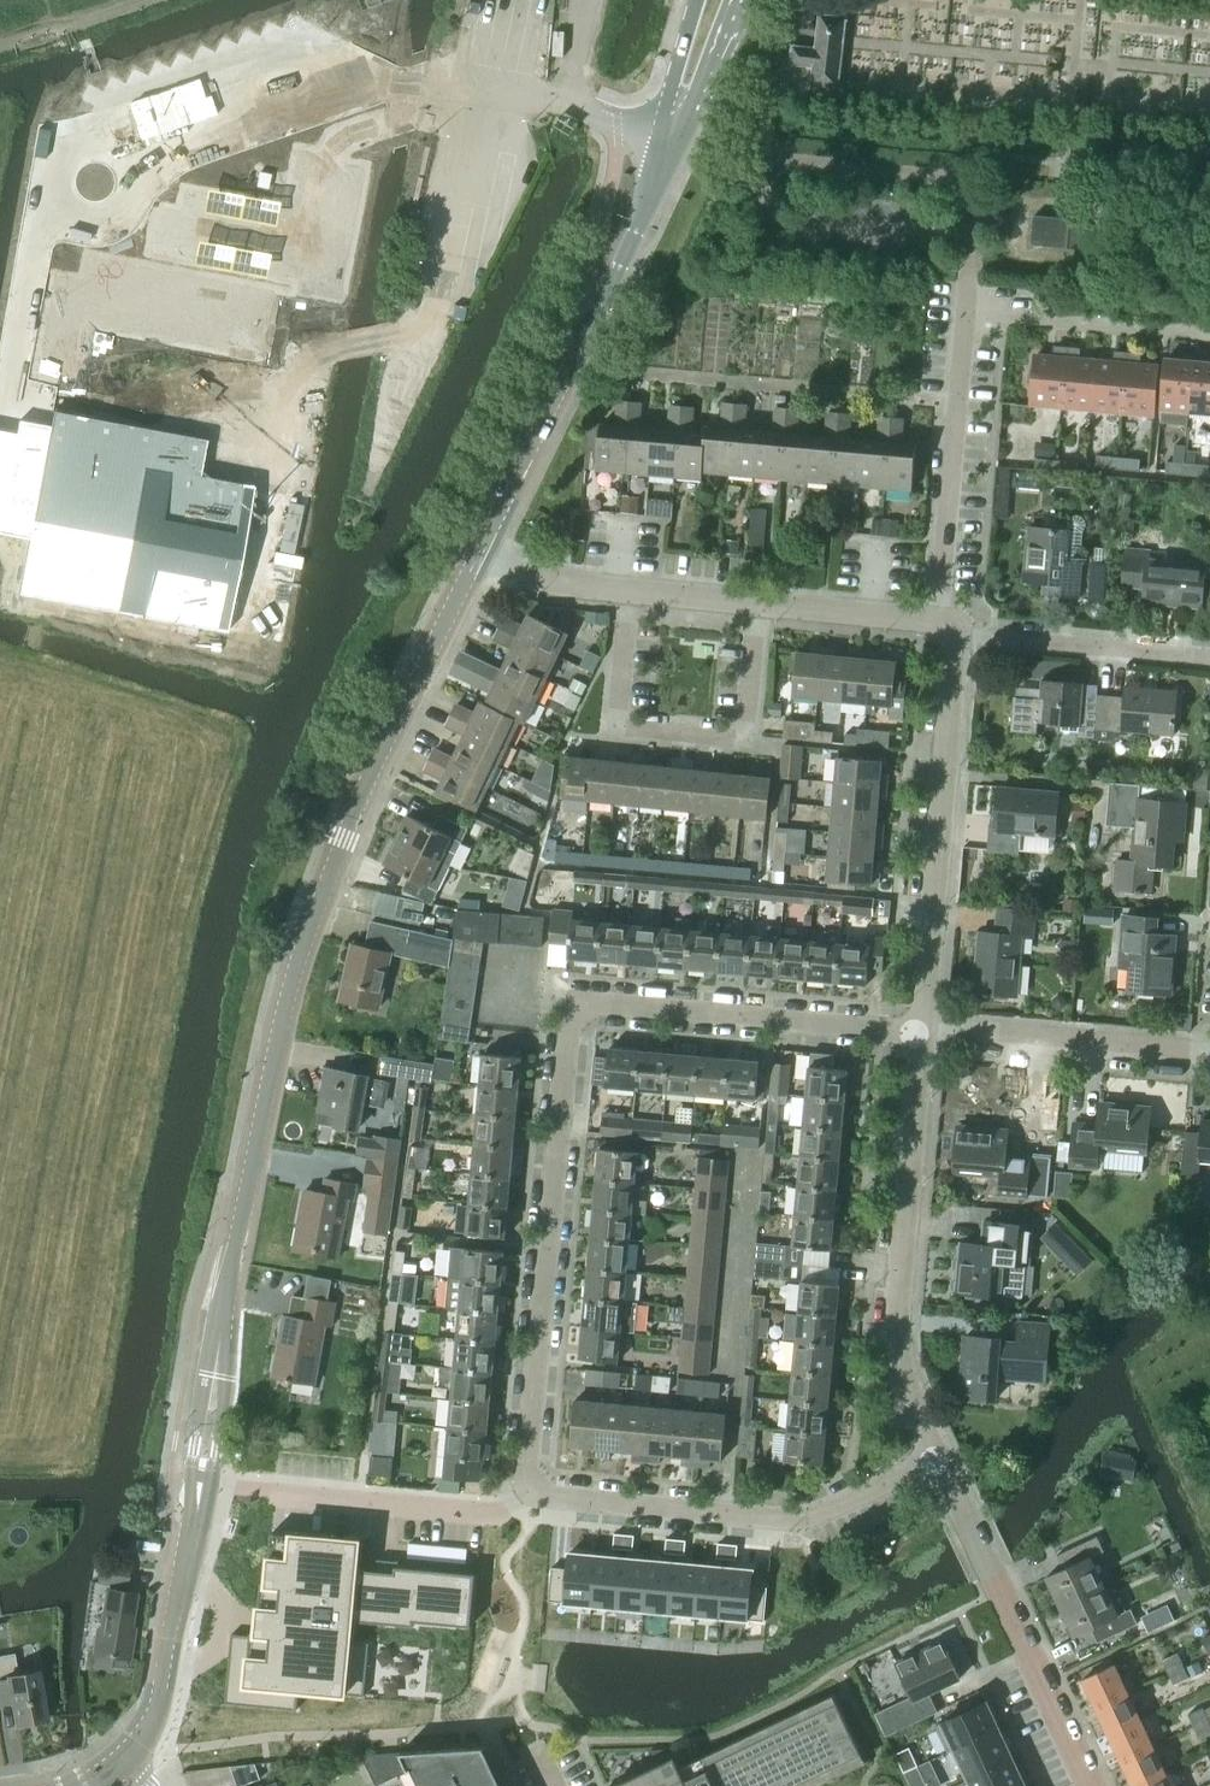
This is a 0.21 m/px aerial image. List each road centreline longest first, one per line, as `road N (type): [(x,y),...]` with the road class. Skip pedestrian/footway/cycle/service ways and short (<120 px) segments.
road 1 (residential): [(939,1461),(786,1521),(549,1496),(527,1473),(566,1015),(582,1002),(922,1027)]
road 2 (tertiary): [(220,1343),(302,945),(476,554)]
road 3 (tertiary): [(476,554),(628,248),(669,141)]
road 4 (residential): [(939,1461),(896,1365),(922,1027)]
road 5 (residential): [(626,594),(615,722),(625,732),(743,737),(753,727),(762,606)]
road 6 (residential): [(922,1027),(958,637)]
road 7 (residential): [(1091,1785),(939,1461)]
road 8 (residential): [(934,621),(963,267)]
road 9 (residential): [(922,1027),(1209,1052)]
road 10 (residential): [(958,637),(1209,656)]
road 11 (tertiary): [(122,1765),(153,1714),(192,1545)]
road 12 (tertiary): [(192,1545),(218,1449),(220,1343)]
road 13 (tertiary): [(220,1343),(194,1445),(192,1545)]
road 14 (residential): [(762,606),(934,621)]
road 15 (residential): [(476,554),(543,583),(626,594)]
road 16 (tertiary): [(669,141),(732,0)]
road 17 (tertiary): [(698,0),(676,69),(669,141)]
road 18 (residential): [(626,594),(762,606)]

